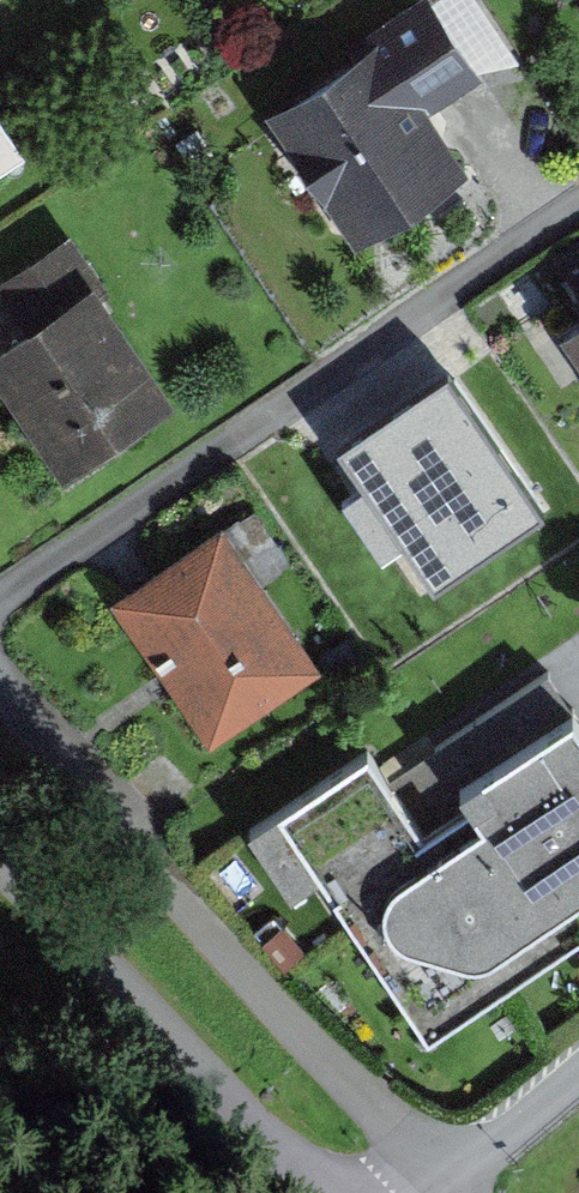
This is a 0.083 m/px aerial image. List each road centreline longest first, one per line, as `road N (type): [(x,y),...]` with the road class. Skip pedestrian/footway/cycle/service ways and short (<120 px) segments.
road 1 (residential): [(449,1174),(279,1008),(0,682)]
road 2 (residential): [(449,1174),(578,1063)]

